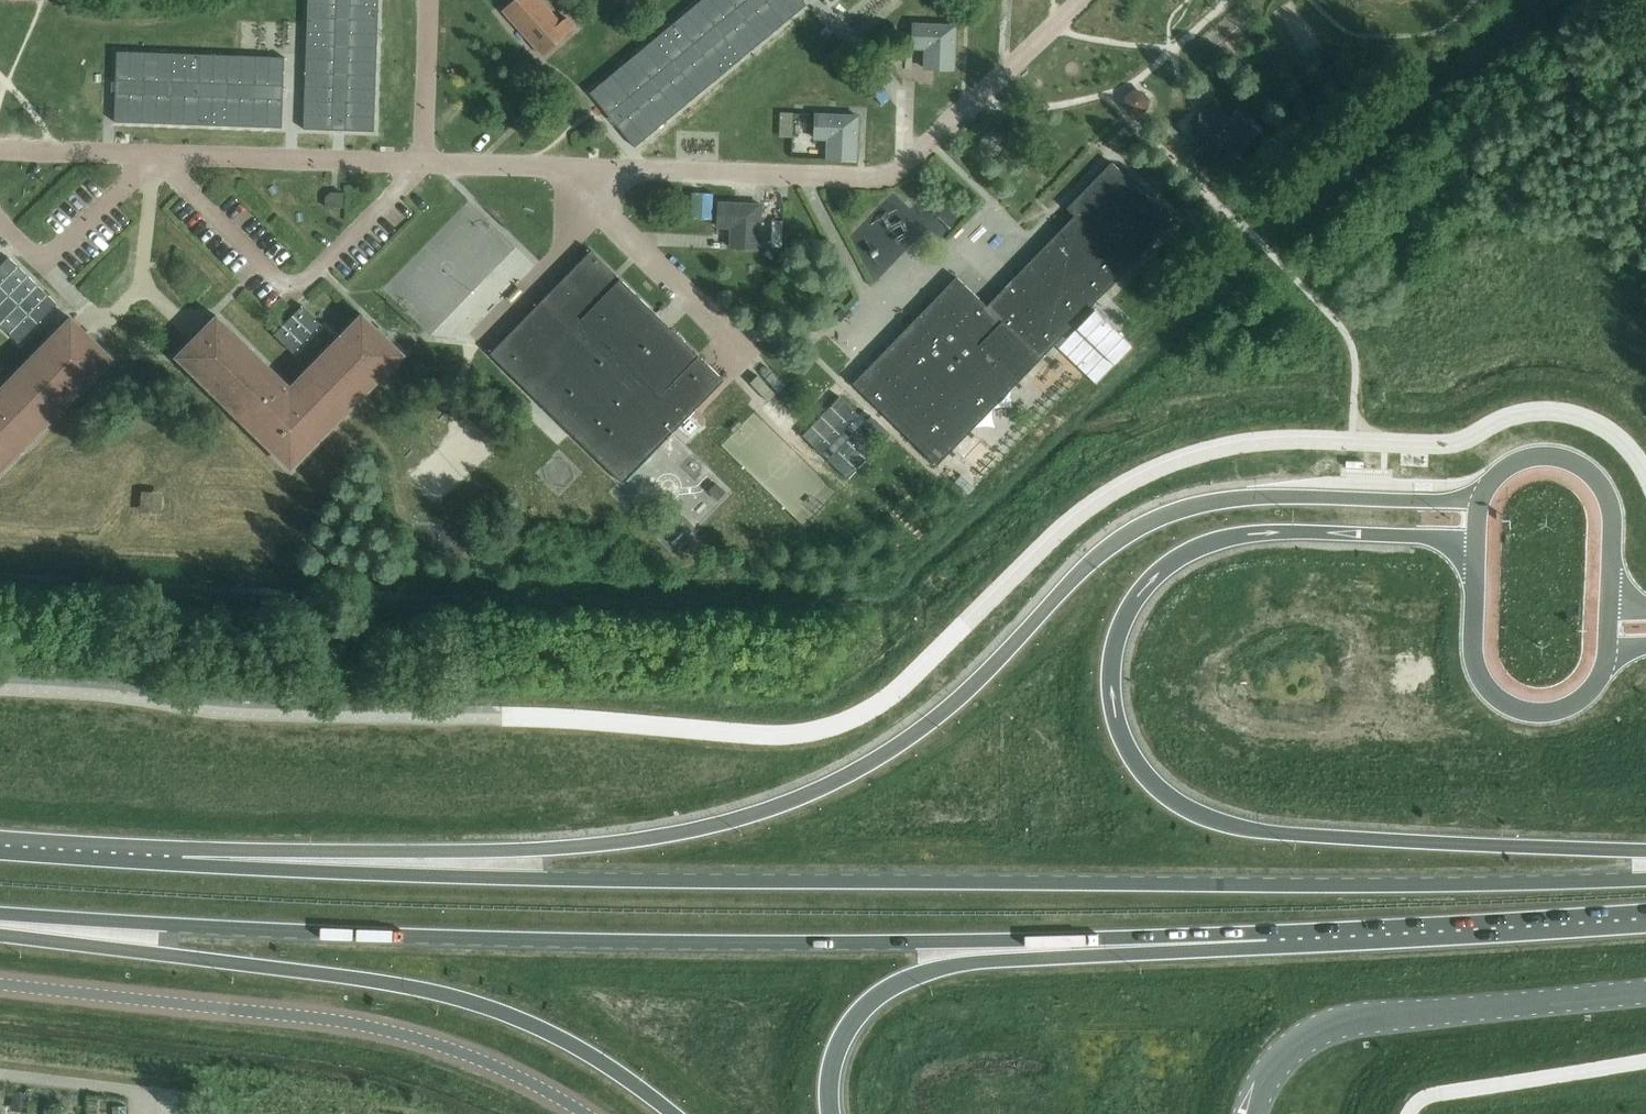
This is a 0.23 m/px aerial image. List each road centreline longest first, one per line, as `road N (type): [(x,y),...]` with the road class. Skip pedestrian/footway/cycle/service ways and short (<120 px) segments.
road 1 (trunk): [(1645,879),(1336,885),(544,878),(183,865)]
road 2 (trunk): [(1480,494),(1233,499),(1142,526),(932,717),(809,793),(738,819),(575,846),(183,865)]
road 3 (trunk): [(0,914),(504,939),(1147,935)]
road 4 (trunk): [(1645,851),(1223,823),(1148,779),(1118,736),(1108,705),(1111,641),(1150,578),(1183,554),(1277,531),(1473,542)]
road 5 (trunk): [(0,927),(441,992),(572,1042),(675,1113)]
road 6 (unclassified): [(0,983),(387,1030),(475,1058),(581,1113)]
road 7 (trunk): [(1147,935),(1645,911)]
road 8 (unclassified): [(1250,1113),(1273,1069),(1306,1038),(1345,1021),(1645,992)]
road 9 (trunk): [(831,1113),(835,1052),(848,1027),(899,982),(943,967),(1147,935)]
road 10 (primary): [(1473,542),(1471,656),(1491,695),(1538,713),(1571,703),(1594,682),(1606,645)]
road 11 (primary): [(1608,604),(1611,513),(1607,493),(1585,467),(1541,454),(1520,458),(1491,475),(1480,494)]
road 12 (trunk): [(183,865),(0,854)]

